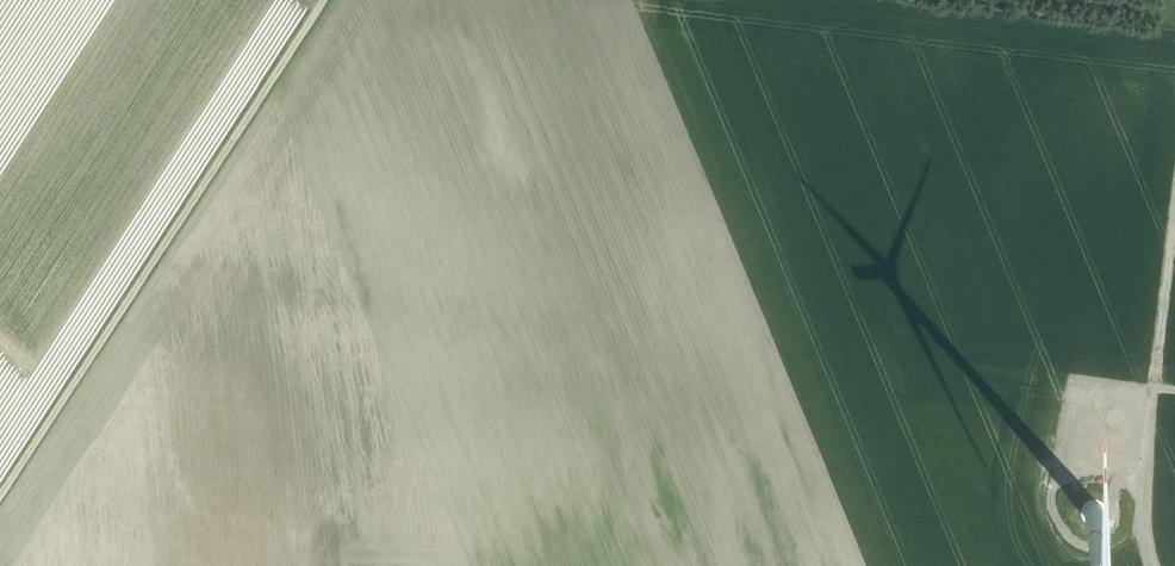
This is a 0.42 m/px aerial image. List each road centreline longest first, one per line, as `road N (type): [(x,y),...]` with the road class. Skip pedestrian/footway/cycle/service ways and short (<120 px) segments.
road 1 (track): [(323,0),(0,496)]
road 2 (track): [(1174,392),(1101,384),(1095,479)]

